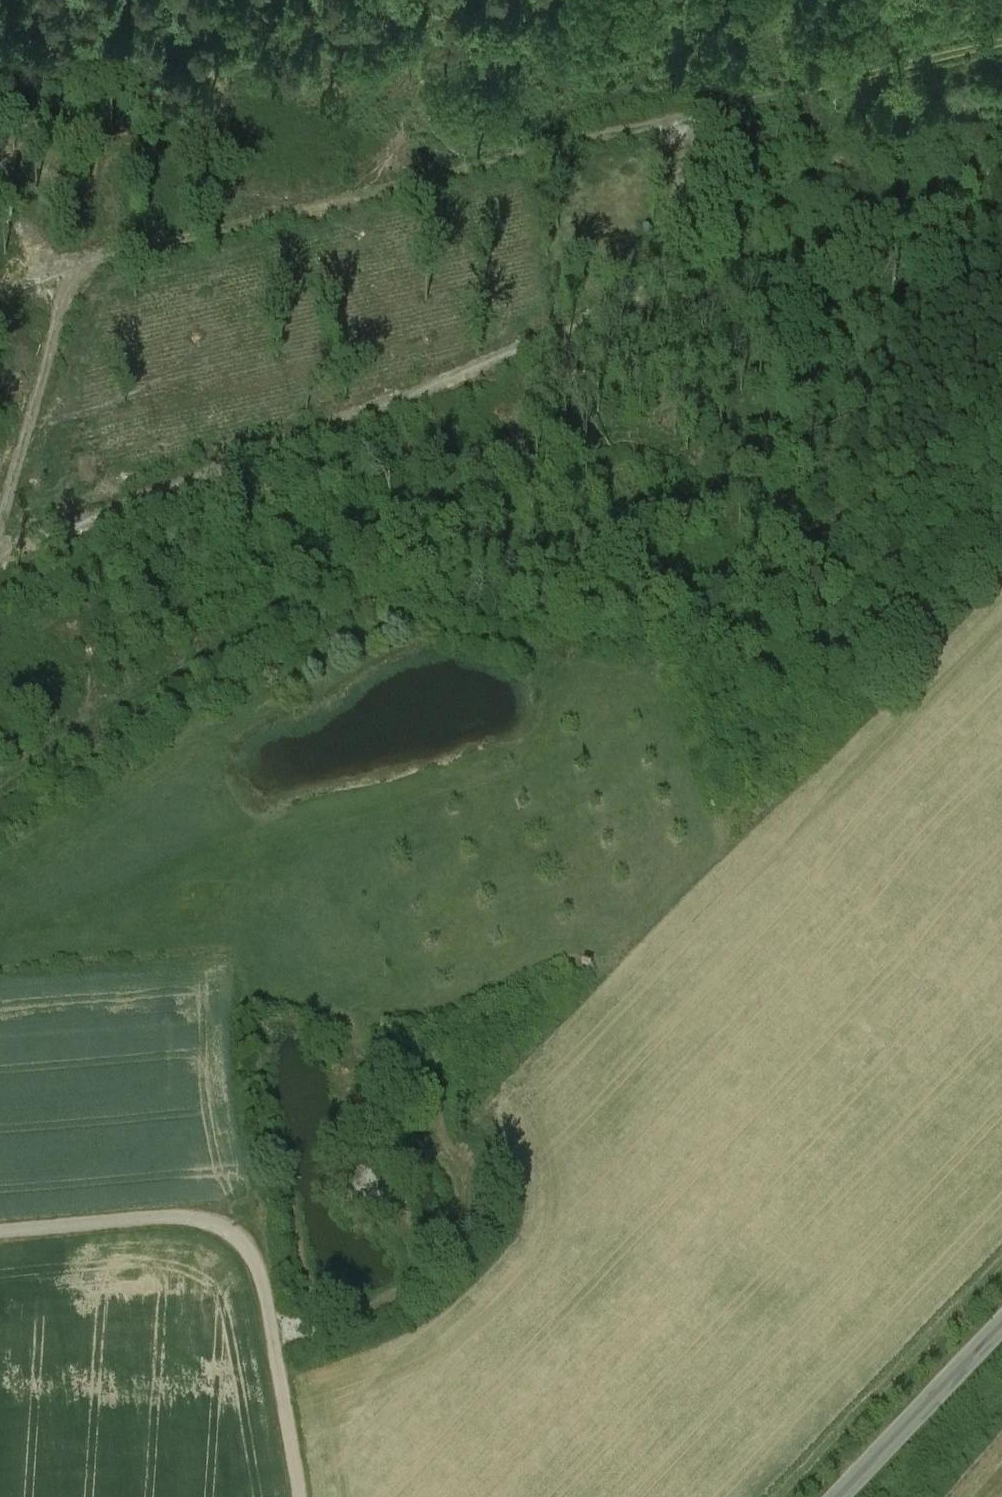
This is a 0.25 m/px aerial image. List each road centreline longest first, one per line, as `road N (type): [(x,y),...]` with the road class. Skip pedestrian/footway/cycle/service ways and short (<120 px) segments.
road 1 (track): [(0,513),(65,291),(105,261),(1001,44)]
road 2 (track): [(300,1496),(273,1331),(247,1250),(205,1223),(176,1218),(0,1232)]
road 3 (track): [(273,1331),(314,1329),(425,1281),(464,1199),(453,1167),(428,1142)]
road 4 (unclassified): [(1001,1326),(840,1496)]

